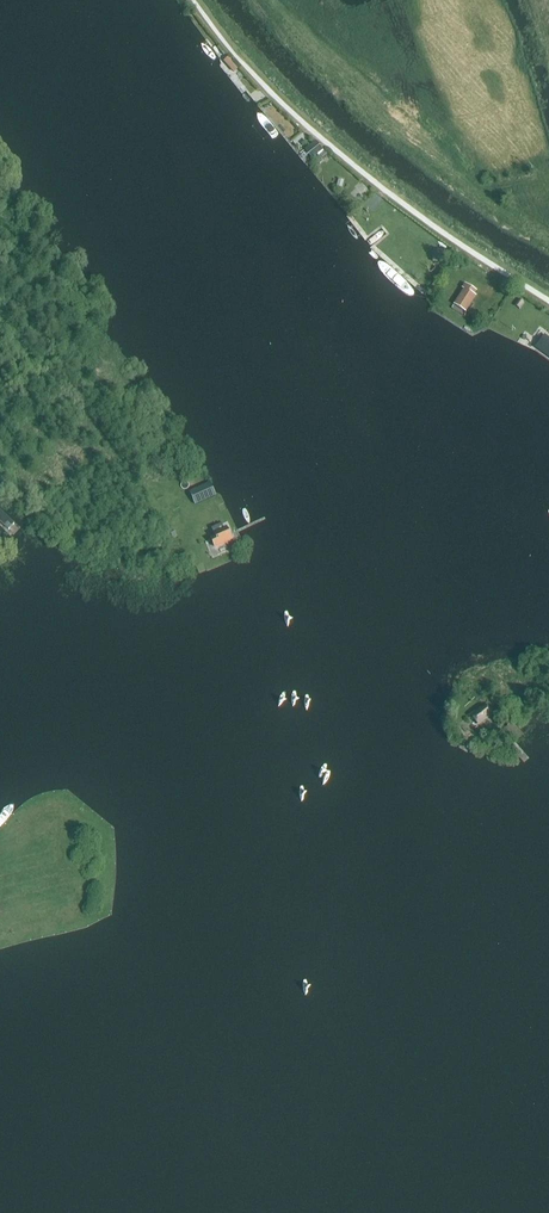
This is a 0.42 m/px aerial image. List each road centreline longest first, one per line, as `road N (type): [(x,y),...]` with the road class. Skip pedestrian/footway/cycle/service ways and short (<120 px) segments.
road 1 (track): [(548,234),(437,156),(315,46),(278,0)]

